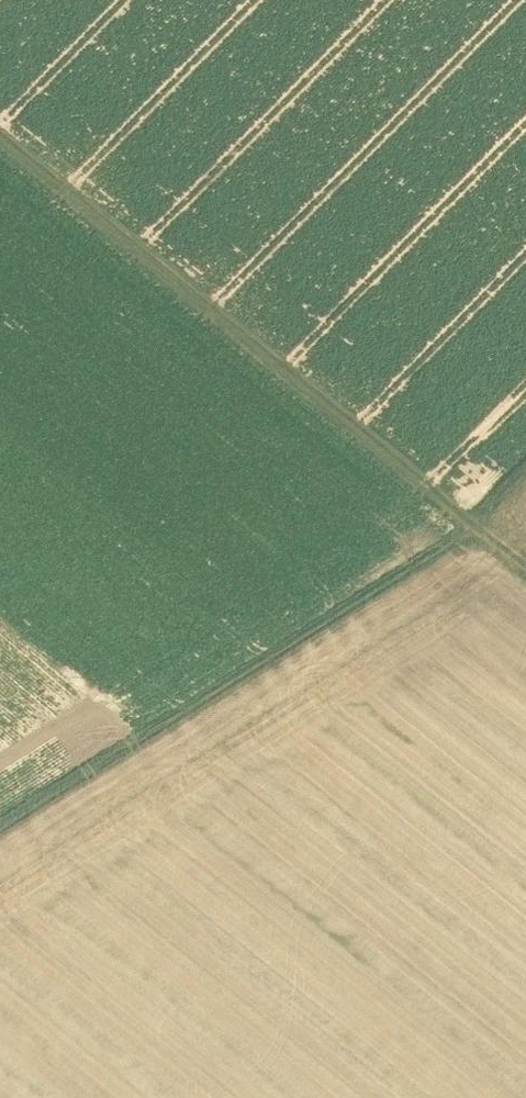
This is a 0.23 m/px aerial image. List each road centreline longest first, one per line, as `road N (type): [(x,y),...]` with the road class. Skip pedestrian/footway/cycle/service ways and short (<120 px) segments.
road 1 (track): [(0,828),(469,527),(0,147)]
road 2 (track): [(525,472),(469,527),(525,572)]

